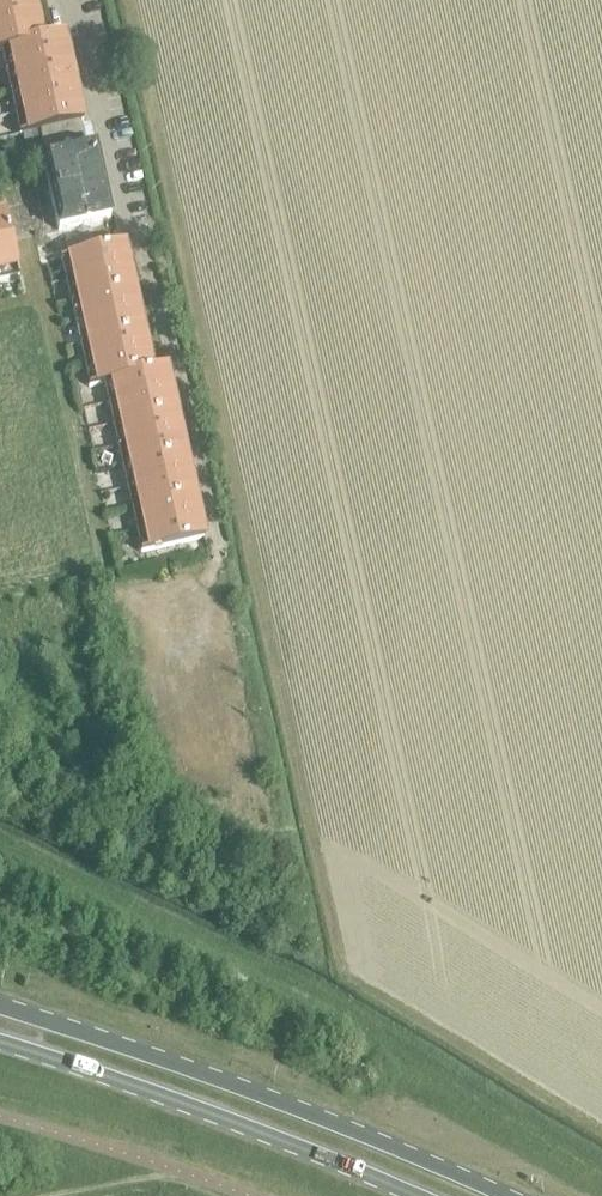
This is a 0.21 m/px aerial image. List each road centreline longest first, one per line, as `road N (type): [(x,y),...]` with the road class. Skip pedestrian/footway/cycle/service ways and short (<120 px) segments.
road 1 (primary): [(511,1195),(267,1096),(0,1005)]
road 2 (primary): [(0,1047),(239,1124),(413,1195)]

